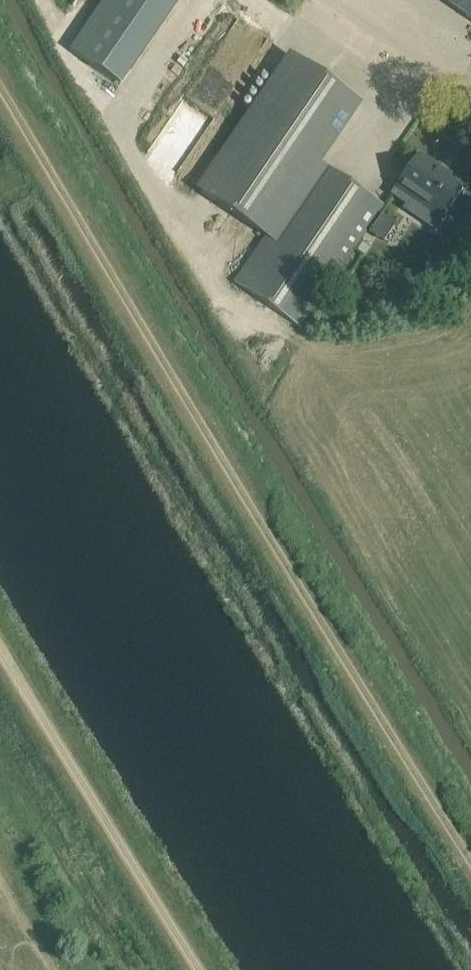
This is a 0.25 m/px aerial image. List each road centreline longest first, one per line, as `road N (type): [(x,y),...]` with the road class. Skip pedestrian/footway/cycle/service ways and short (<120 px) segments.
road 1 (track): [(470,853),(0,88)]
road 2 (track): [(0,644),(198,969)]

